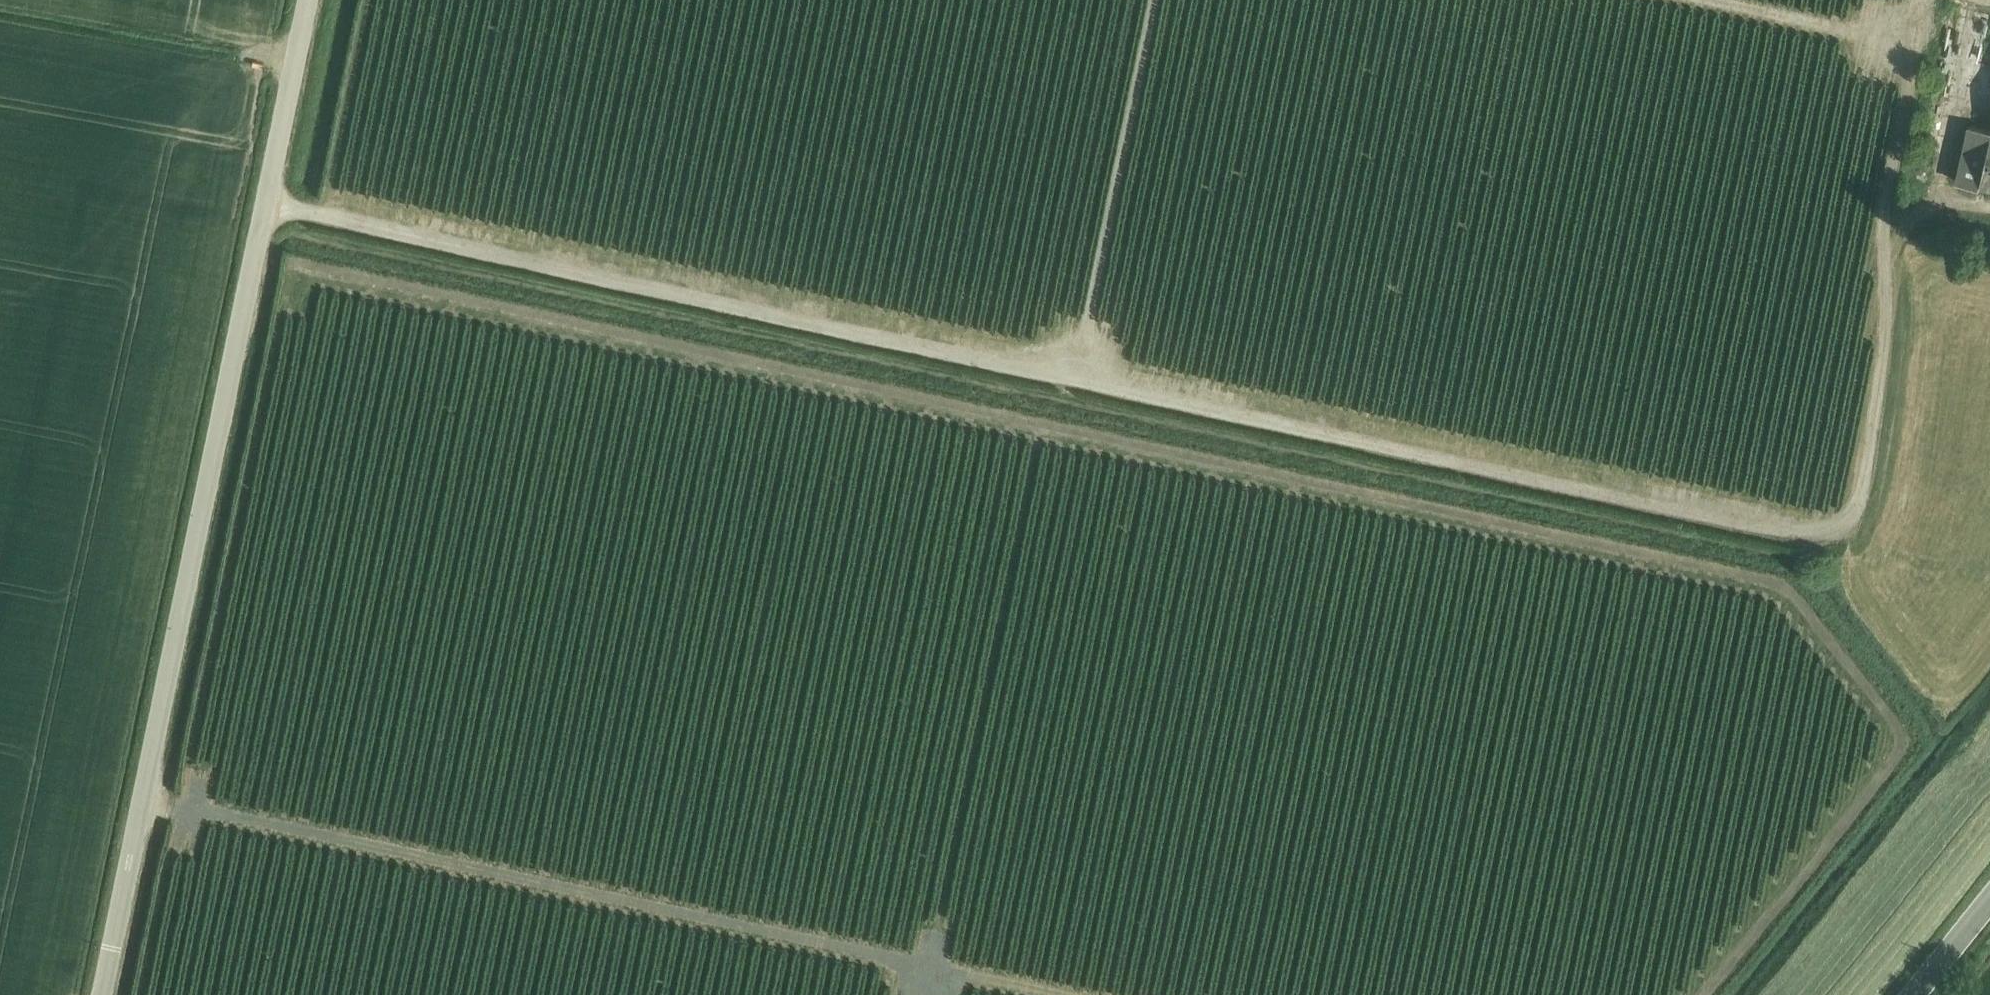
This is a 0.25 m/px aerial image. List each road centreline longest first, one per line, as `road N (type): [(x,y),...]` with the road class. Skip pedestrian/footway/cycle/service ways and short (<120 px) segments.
road 1 (unclassified): [(112,950),(307,0)]
road 2 (secondary): [(1912,994),(1989,898)]

